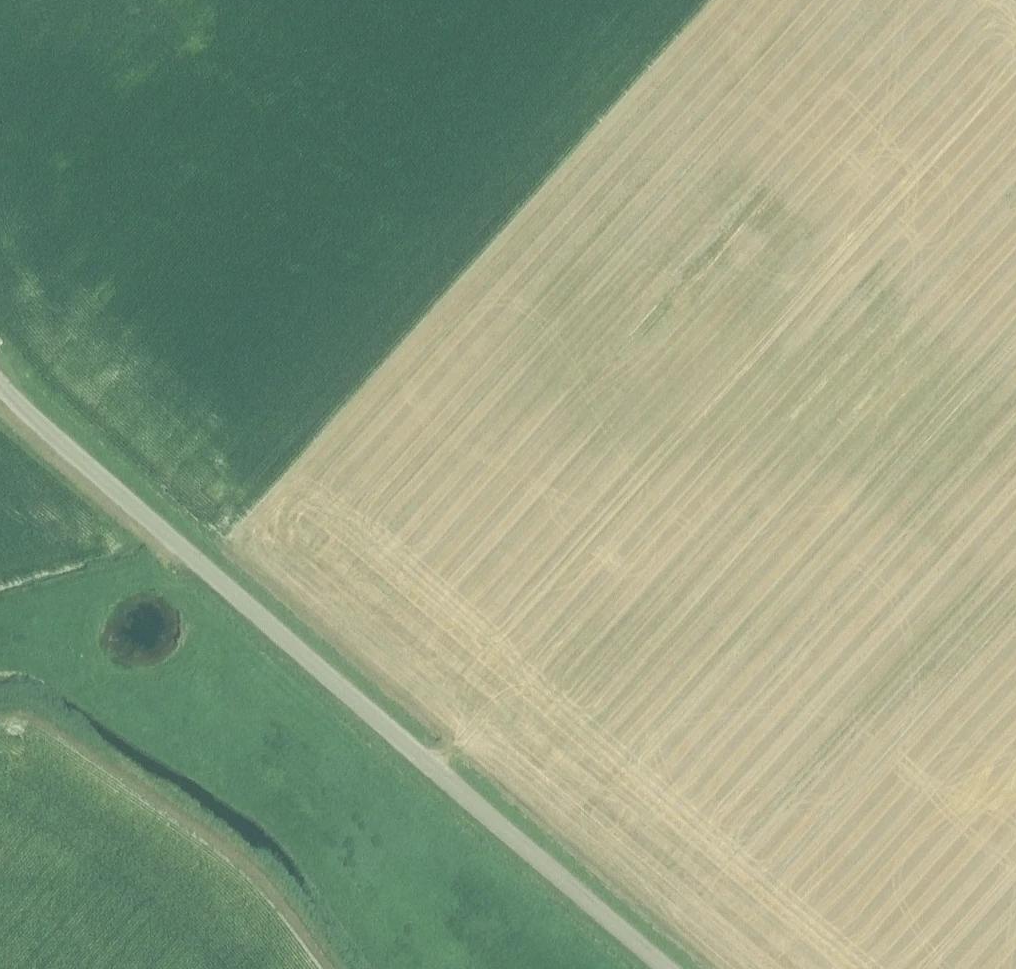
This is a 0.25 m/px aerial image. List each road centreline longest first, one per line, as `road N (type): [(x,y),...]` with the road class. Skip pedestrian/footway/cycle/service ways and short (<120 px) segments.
road 1 (unclassified): [(670,968),(31,417),(0,376)]

